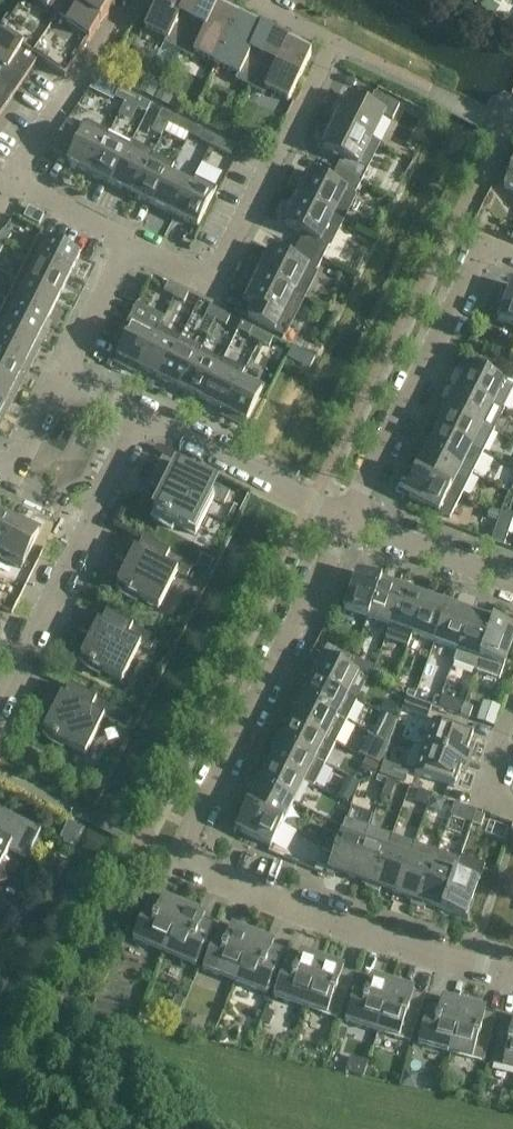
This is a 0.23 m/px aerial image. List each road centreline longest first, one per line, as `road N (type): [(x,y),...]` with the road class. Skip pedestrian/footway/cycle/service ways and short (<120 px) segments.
road 1 (residential): [(512,983),(285,909),(221,884),(186,857),(347,520)]
road 2 (residential): [(254,0),(333,42),(214,285),(129,244)]
road 3 (residential): [(512,260),(491,256),(475,266),(347,520)]
road 4 (residential): [(0,707),(143,423)]
road 5 (residential): [(347,520),(143,423)]
road 6 (residential): [(14,178),(129,13)]
road 7 (residential): [(512,585),(347,520)]
road 8 (residential): [(62,380),(129,244)]
road 9 (residential): [(129,244),(14,178)]
road 10 (residential): [(0,480),(9,485),(62,380)]
road 11 (residential): [(512,811),(483,803),(512,713)]

